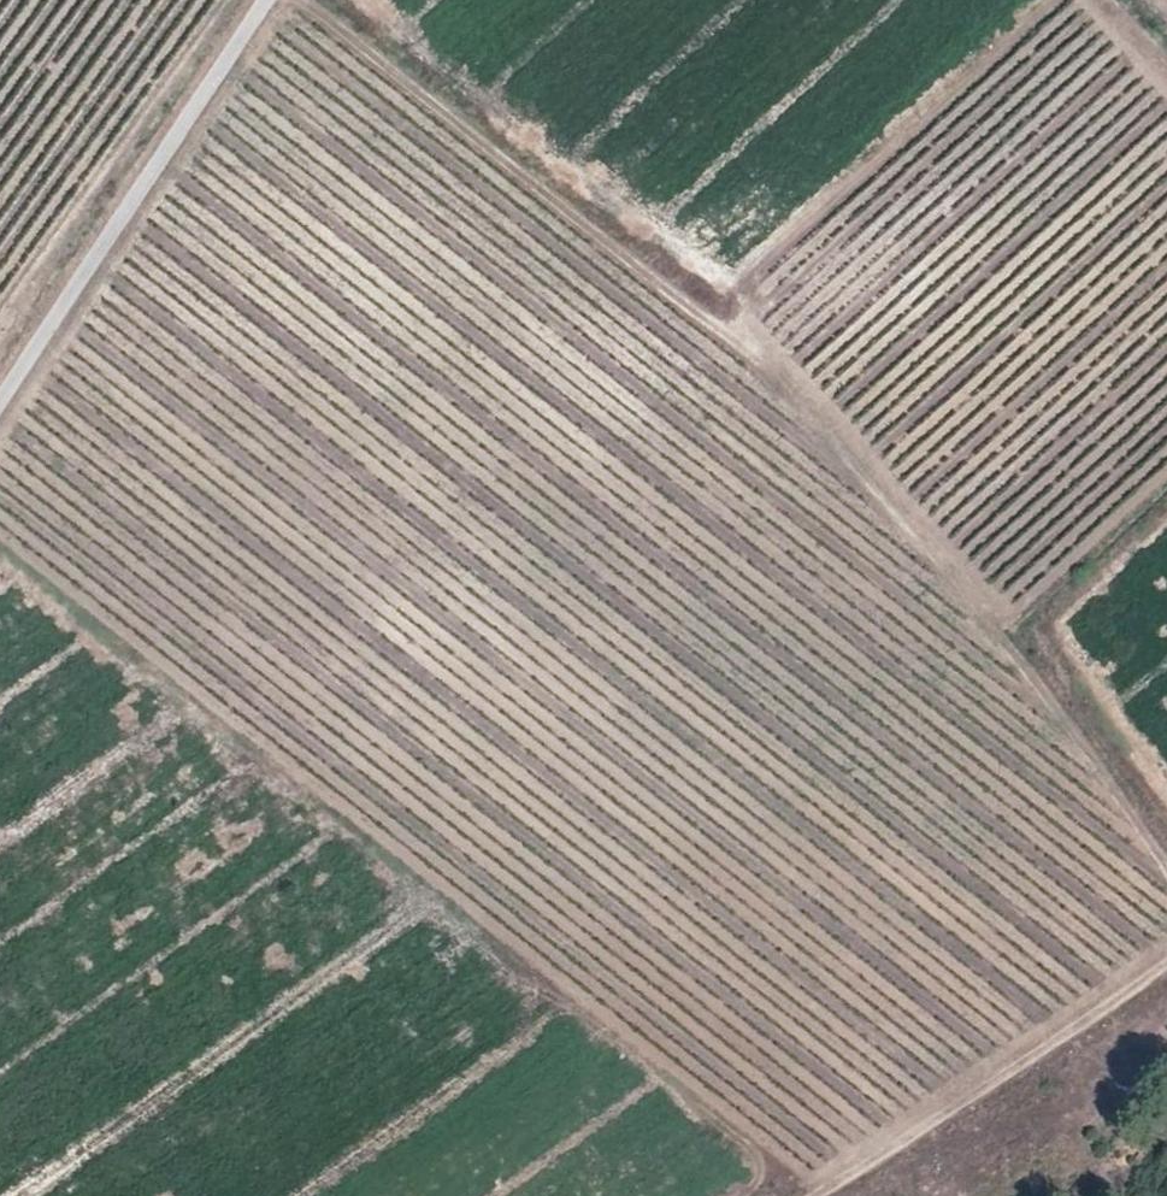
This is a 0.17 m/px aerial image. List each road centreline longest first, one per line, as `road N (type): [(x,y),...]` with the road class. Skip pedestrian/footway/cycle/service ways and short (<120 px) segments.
road 1 (unclassified): [(0,395),(266,0)]
road 2 (track): [(1166,969),(819,1195)]

